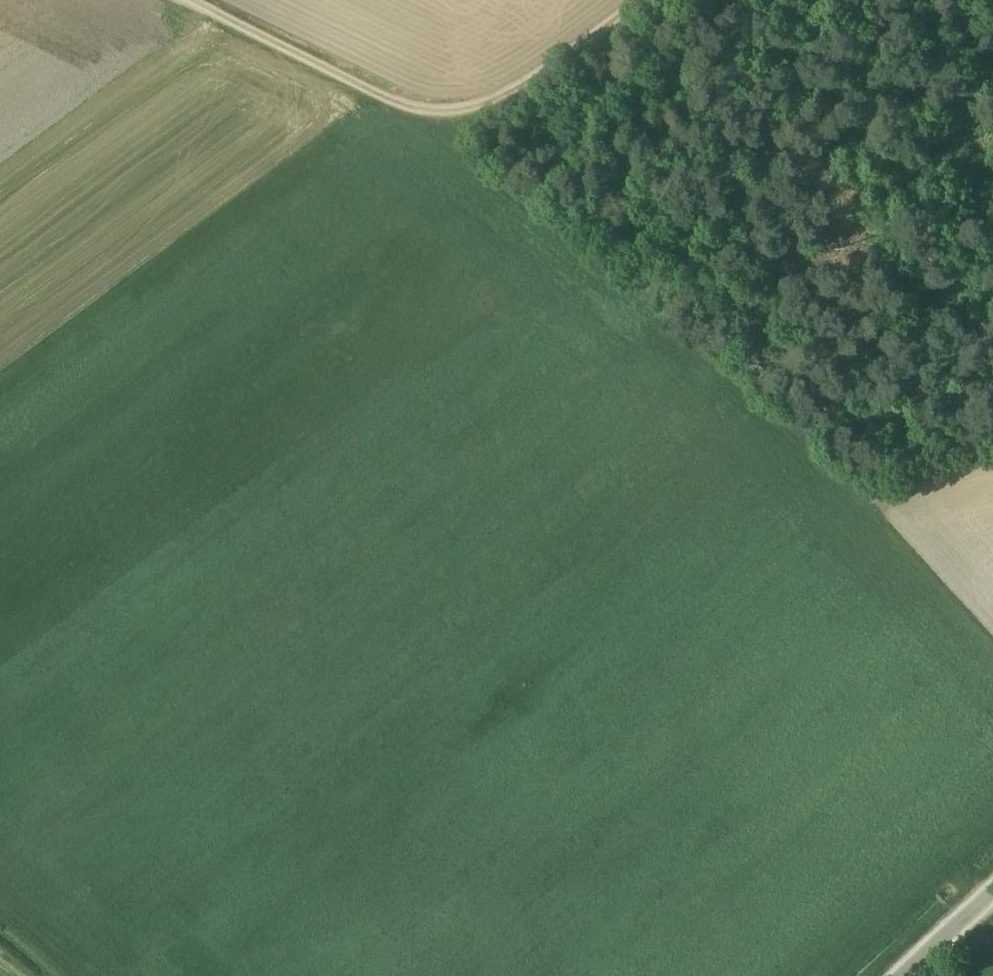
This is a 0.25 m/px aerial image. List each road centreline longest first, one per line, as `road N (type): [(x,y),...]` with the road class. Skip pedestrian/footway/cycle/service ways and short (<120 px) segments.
road 1 (track): [(643,0),(463,120),(414,120),(164,0)]
road 2 (unclassified): [(898,975),(992,885)]

